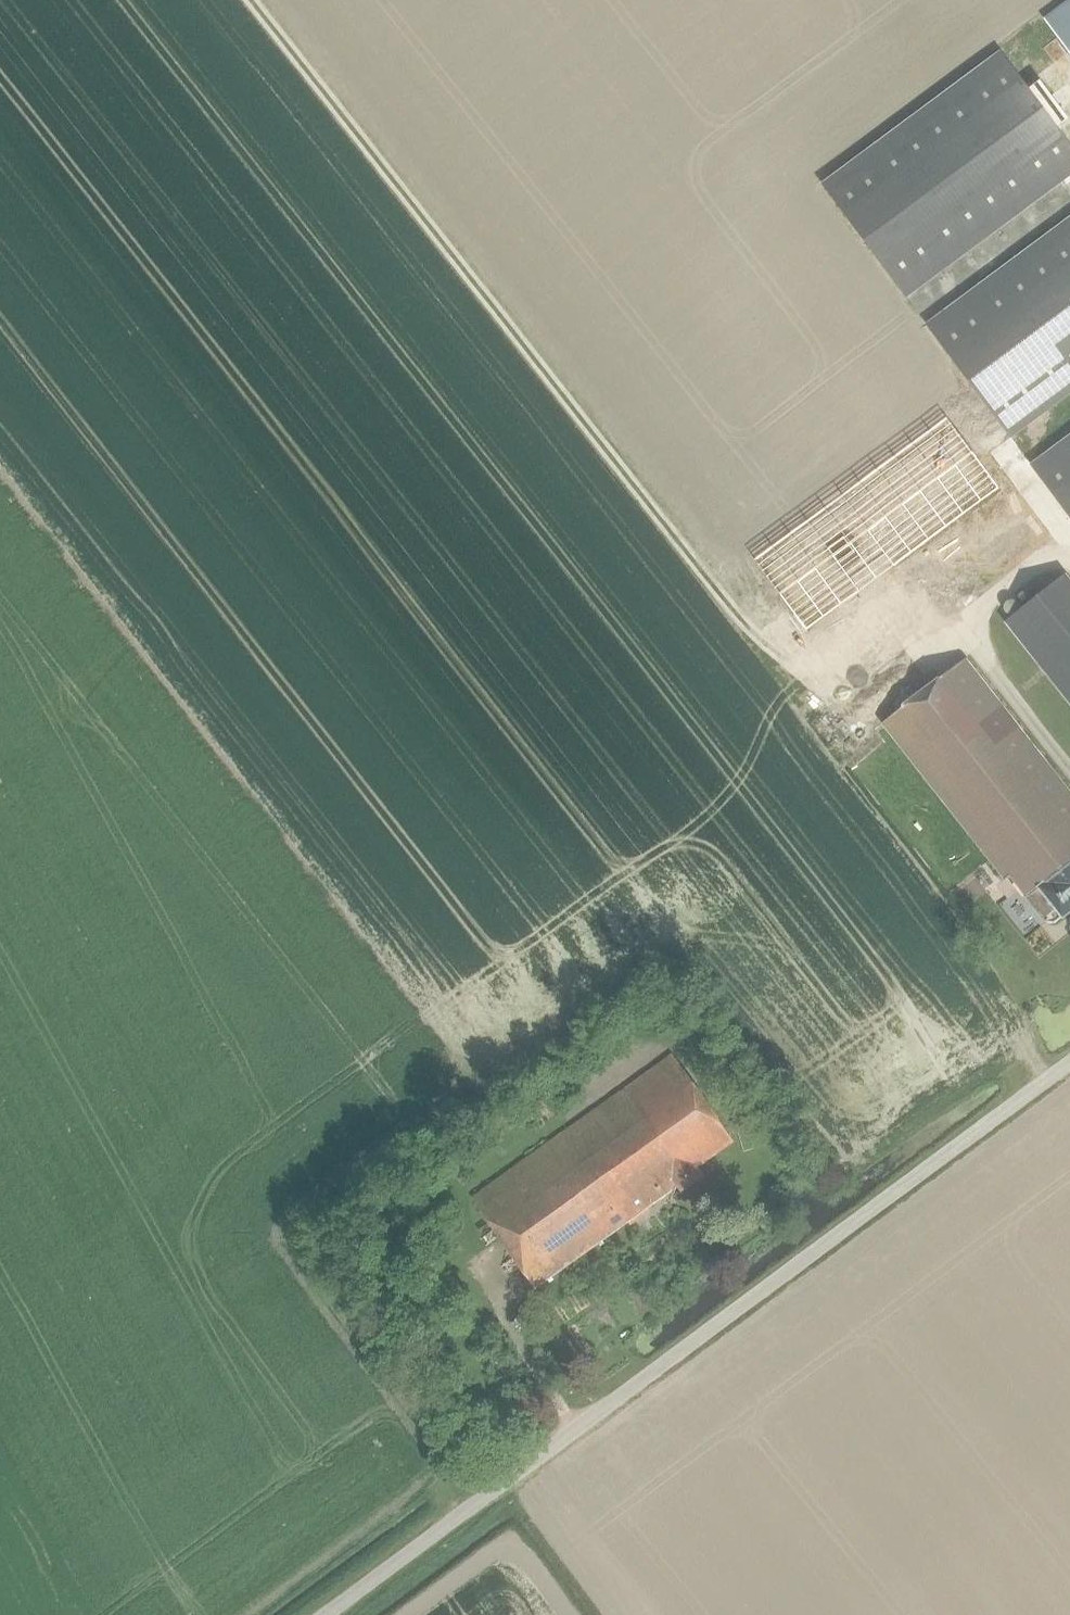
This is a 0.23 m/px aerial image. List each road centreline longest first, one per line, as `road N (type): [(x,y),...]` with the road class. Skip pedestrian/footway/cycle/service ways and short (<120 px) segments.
road 1 (unclassified): [(332,1614),(1069,1065)]
road 2 (track): [(783,660),(730,610),(252,0)]

